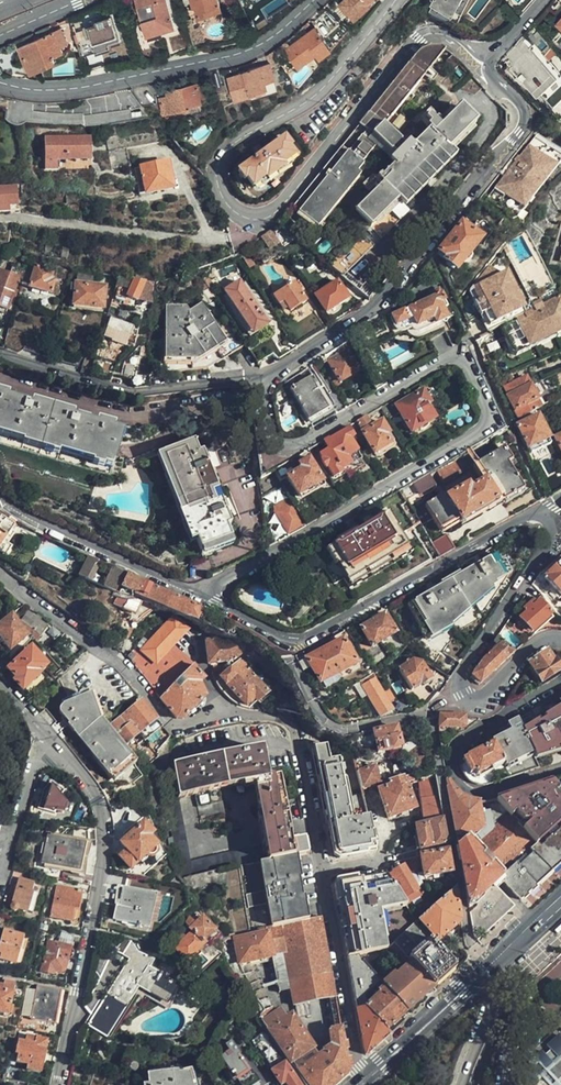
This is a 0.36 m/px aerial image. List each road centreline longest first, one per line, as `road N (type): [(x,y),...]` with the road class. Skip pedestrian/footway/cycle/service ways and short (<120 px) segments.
road 1 (residential): [(201,599),(484,423),(464,364),(446,361),(301,443),(277,443),(267,382)]
road 2 (residential): [(481,63),(443,34),(419,37),(286,198),(257,212),(228,204),(219,177),(229,147),(311,99),(398,0)]
road 3 (residential): [(267,382),(379,299),(519,131),(519,104),(481,63)]
road 4 (residential): [(0,685),(85,784),(103,823),(102,865),(55,1084)]
road 5 (residential): [(544,514),(521,518),(305,639),(278,638),(201,599)]
road 6 (residential): [(0,79),(53,90),(228,57),(280,33),(316,0)]
road 7 (residential): [(560,642),(530,650),(479,699),(463,695),(461,677),(549,543),(553,525),(544,514)]
road 8 (secondary): [(359,1084),(560,898)]
road 9 (residential): [(0,357),(141,393),(267,382)]
road 10 (residential): [(560,772),(473,792),(451,768),(459,744),(560,680)]
road 11 (residential): [(201,599),(0,502)]

